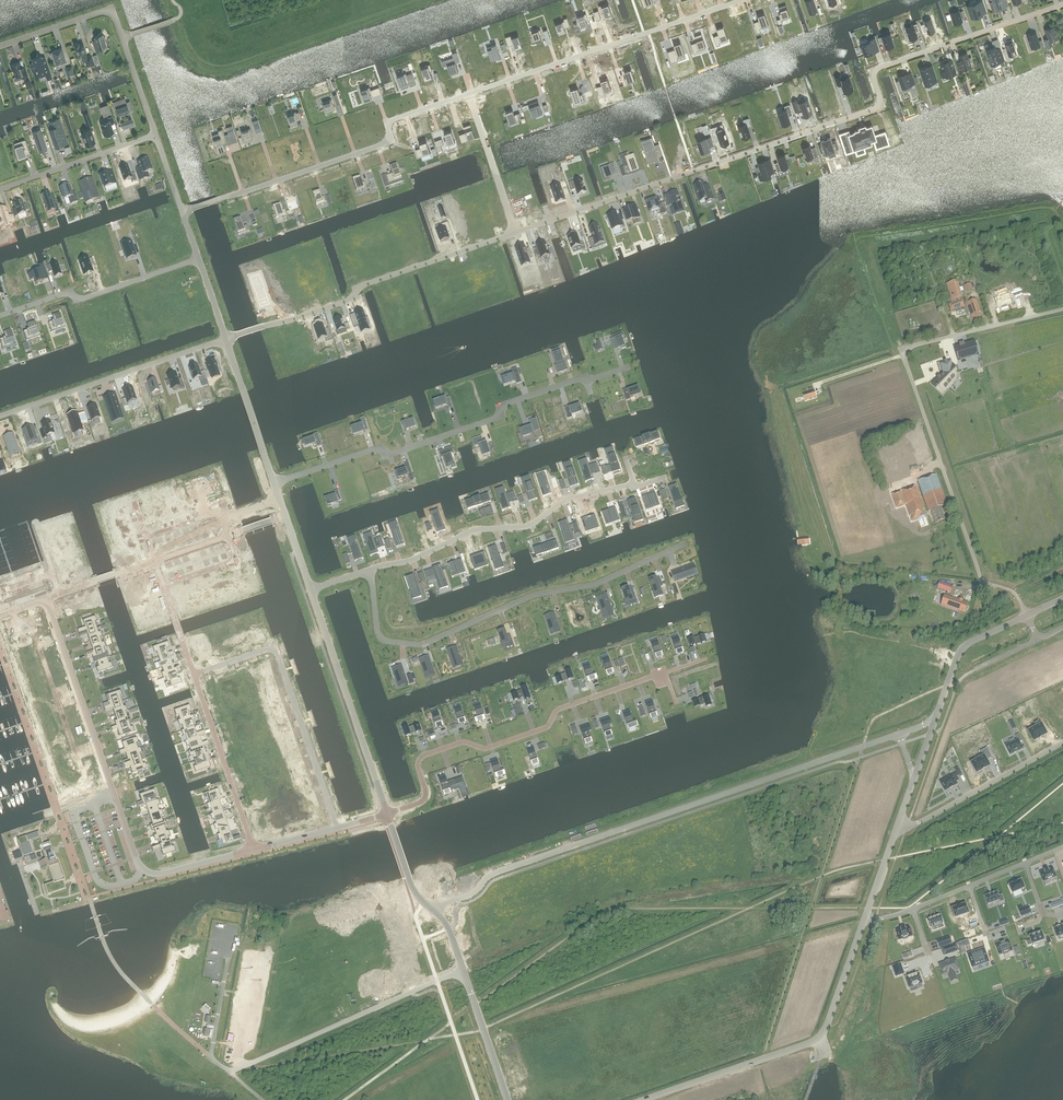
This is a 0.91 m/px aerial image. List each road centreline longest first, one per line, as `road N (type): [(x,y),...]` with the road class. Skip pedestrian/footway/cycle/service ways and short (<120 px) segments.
road 1 (residential): [(1062,4),(874,69),(879,107),(515,233)]
road 2 (residential): [(899,734),(494,872),(435,911)]
road 3 (unclassified): [(982,584),(902,349),(1062,309)]
road 4 (residential): [(370,569),(384,641),(423,645),(534,594),(596,584),(686,543)]
road 5 (residential): [(604,374),(502,405),(500,416),(387,455),(379,447),(274,482)]
road 6 (residential): [(660,675),(556,710),(548,727),(485,749),(463,742),(427,754),(418,767),(422,802),(387,815)]
road 7 (residential): [(469,93),(394,119),(388,141),(182,212)]
road 8 (tertiary): [(643,1099),(819,1040),(865,920)]
road 9 (residential): [(515,233),(225,340)]
road 10 (residential): [(742,0),(469,93)]
road 11 (residential): [(370,569),(411,560),(473,530),(529,526),(564,501),(634,483)]
road 12 (residential): [(462,969),(231,1072),(210,1056)]
road 13 (residential): [(194,674),(274,648),(337,828)]
road 14 (tertiary): [(310,589),(387,815)]
road 15 (residential): [(225,340),(0,417)]
road 16 (residential): [(1062,848),(913,910),(865,920)]
road 17 (residential): [(198,258),(80,299),(64,294),(0,316)]
road 18 (residential): [(113,791),(46,599)]
road 19 (residential): [(253,850),(194,674)]
road 20 (residential): [(898,823),(917,823),(1062,742)]
road 21 (residential): [(155,135),(0,188)]
road 22 (tertiary): [(225,340),(274,482)]
road 23 (residential): [(469,93),(515,233)]
road 24 (residential): [(0,46),(104,11),(122,38)]
road 25 (tertiary): [(1027,615),(964,646),(938,710)]
road 26 (tertiary): [(462,969),(508,1099)]

